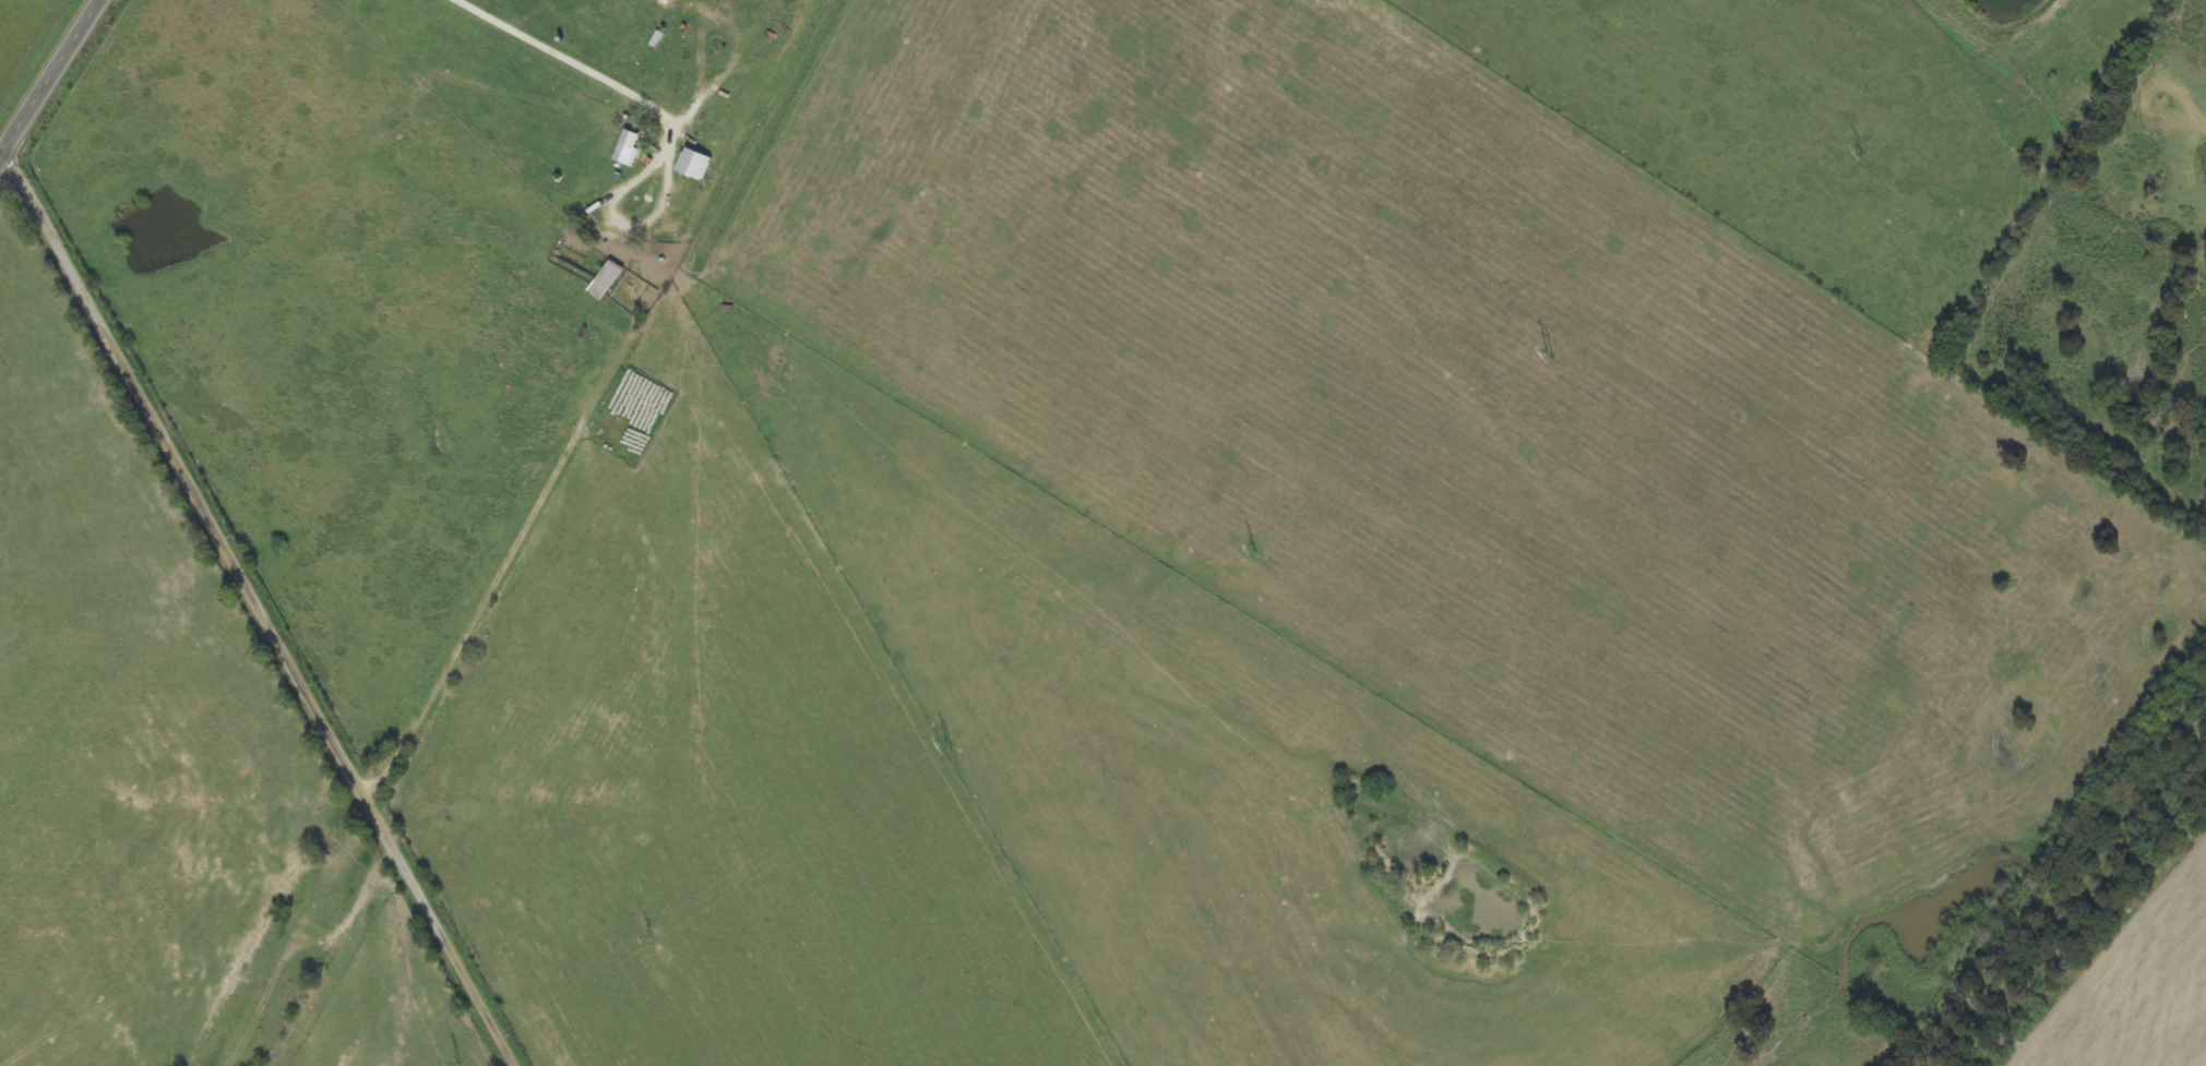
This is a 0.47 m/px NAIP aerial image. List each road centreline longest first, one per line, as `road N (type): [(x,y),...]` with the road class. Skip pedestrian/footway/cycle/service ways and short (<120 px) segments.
road 1 (residential): [(520,1065),(9,149)]
road 2 (secondary): [(0,163),(105,0)]

